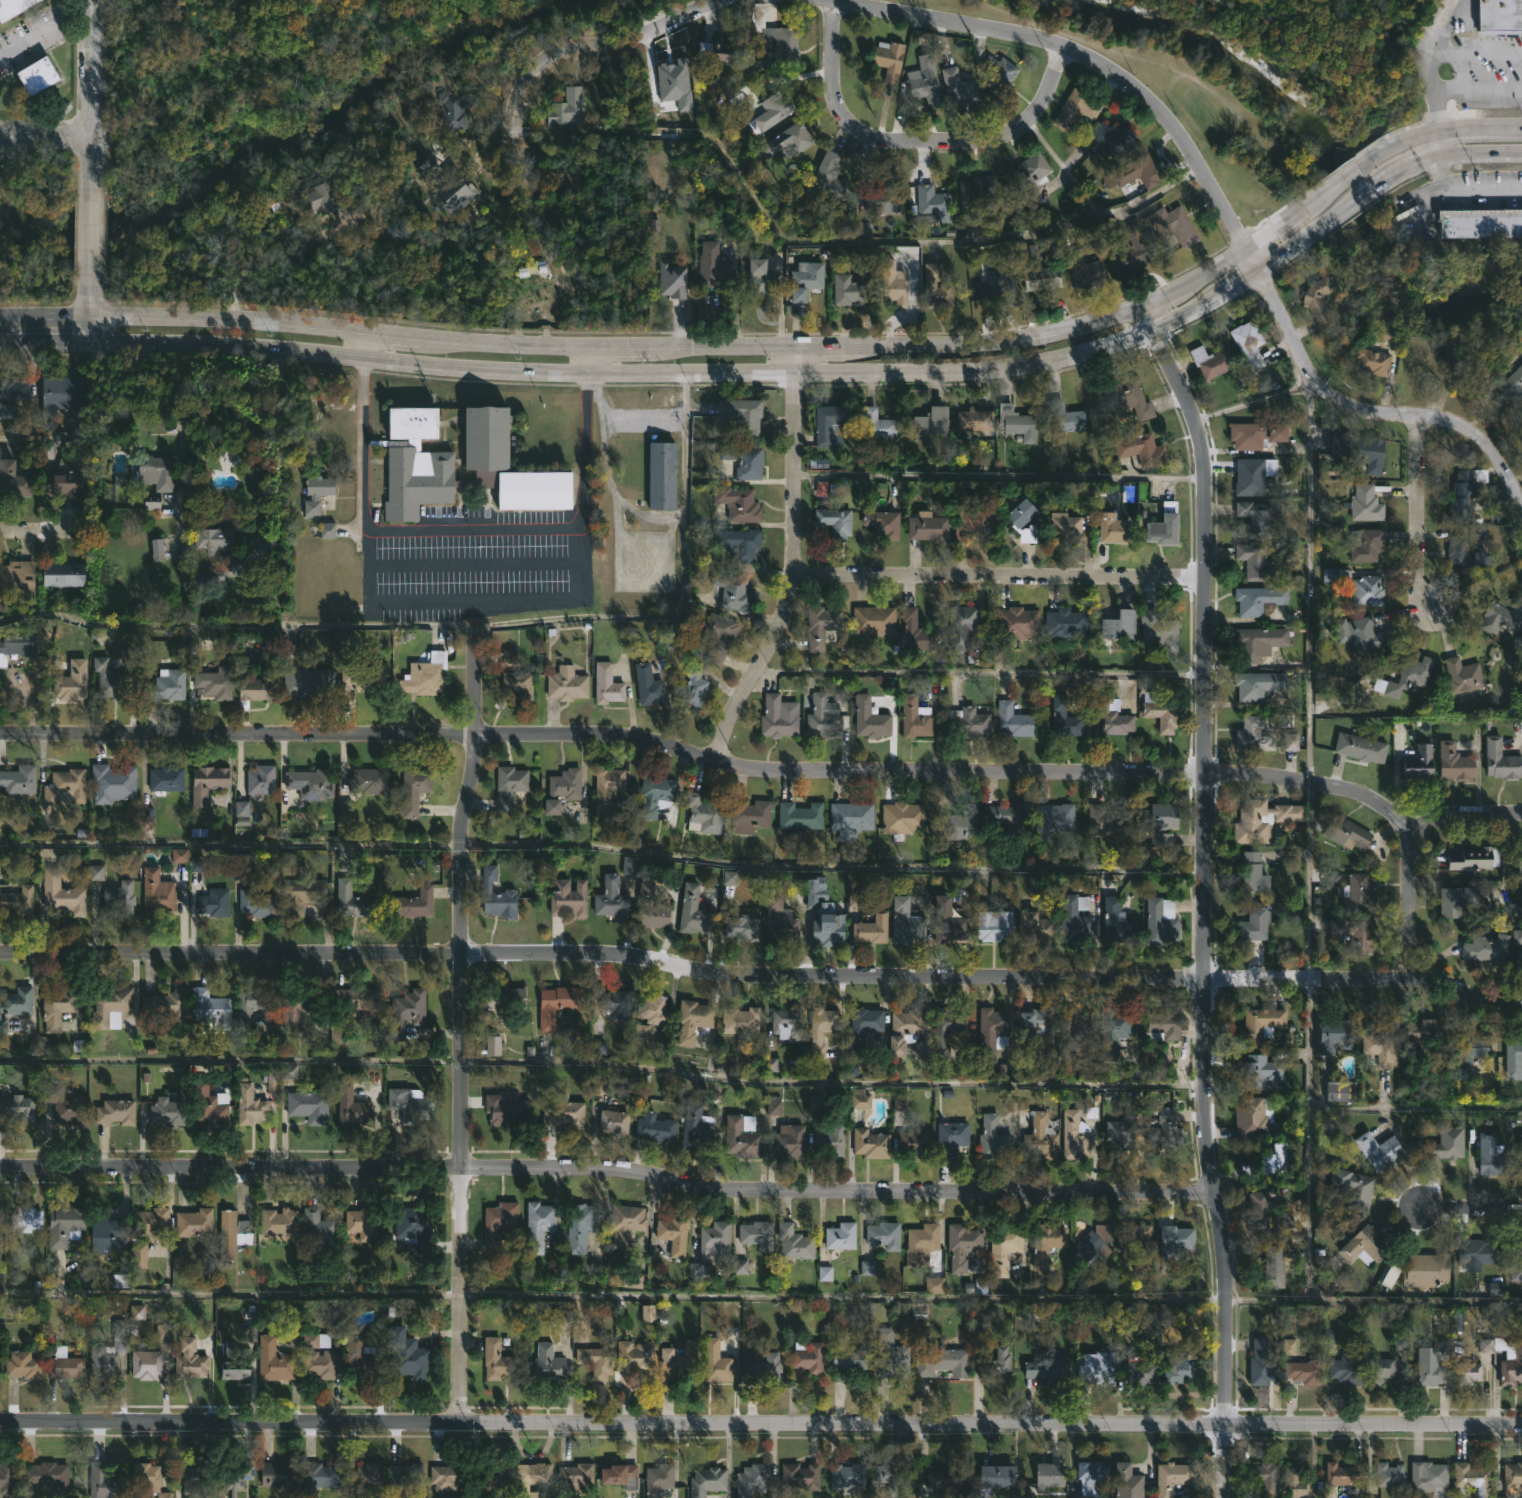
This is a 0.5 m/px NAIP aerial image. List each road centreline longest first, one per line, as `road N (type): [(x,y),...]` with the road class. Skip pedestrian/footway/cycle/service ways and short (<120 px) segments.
road 1 (residential): [(1521,817),(1410,829),(1378,803),(1267,777),(777,773),(621,738),(0,734)]
road 2 (residential): [(1521,1006),(1409,978),(720,976),(620,958),(0,954)]
road 3 (primary): [(0,342),(225,344),(587,373),(1020,375),(1084,359),(1206,305),(1320,227)]
road 4 (primary): [(1303,204),(1245,250),(1147,306),(1015,348),(467,341),(230,317),(0,316)]
road 5 (residential): [(1224,1424),(0,1424)]
road 6 (residential): [(1211,1194),(717,1189),(617,1169),(0,1169)]
road 7 (tertiary): [(1147,306),(1197,426),(1205,508),(1204,1151),(1225,1299),(1224,1424)]
road 8 (residential): [(1521,498),(1476,433),(1420,413),(1357,405),(1305,364),(1200,163),(1177,129),(1102,63),(1068,47),(806,0)]
road 9 (residential): [(473,646),(475,732),(461,868),(461,1423)]
road 10 (residential): [(797,350),(790,575),(767,655),(727,723),(716,761)]
road 11 (residential): [(1203,580),(790,575)]
road 12 (residential): [(1068,47),(1043,98),(1015,130),(976,142),(866,134),(842,113),(826,3)]
road 13 (residential): [(1521,1428),(1224,1424)]
road 14 (residential): [(733,0),(633,39),(546,61),(520,89),(511,133)]
road 15 (residential): [(1420,413),(1410,565),(1424,619)]
road 16 (residential): [(1410,829),(1409,978)]
road 17 (primary): [(1390,178),(1425,160),(1521,153)]
road 18 (residential): [(1437,130),(1429,59),(1453,0)]
road 19 (residential): [(89,0),(89,134)]

